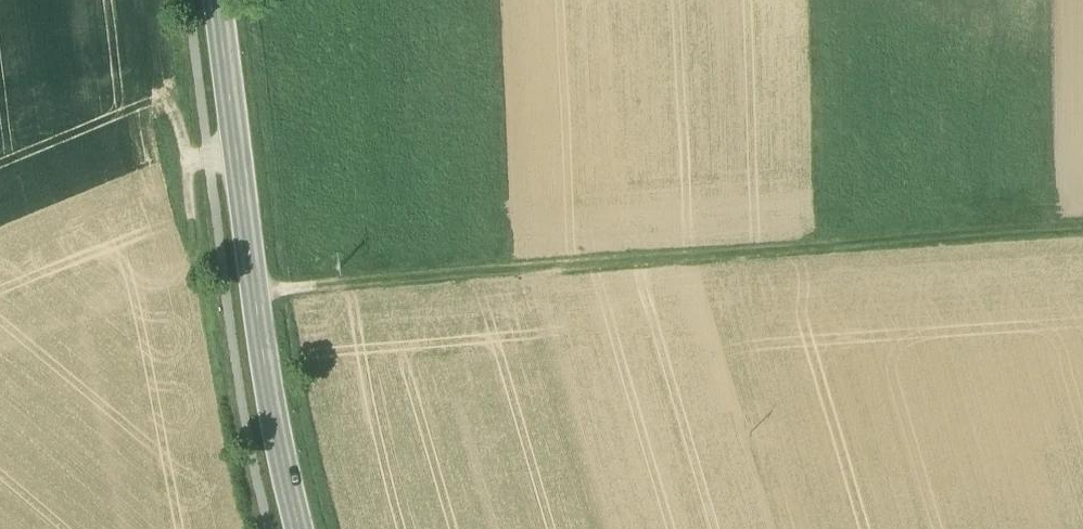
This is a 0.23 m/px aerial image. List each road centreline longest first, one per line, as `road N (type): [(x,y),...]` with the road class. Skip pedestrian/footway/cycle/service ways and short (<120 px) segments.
road 1 (track): [(256,293),(827,249)]
road 2 (secondary): [(299,528),(269,388),(217,0)]
road 3 (track): [(1082,230),(827,249)]

